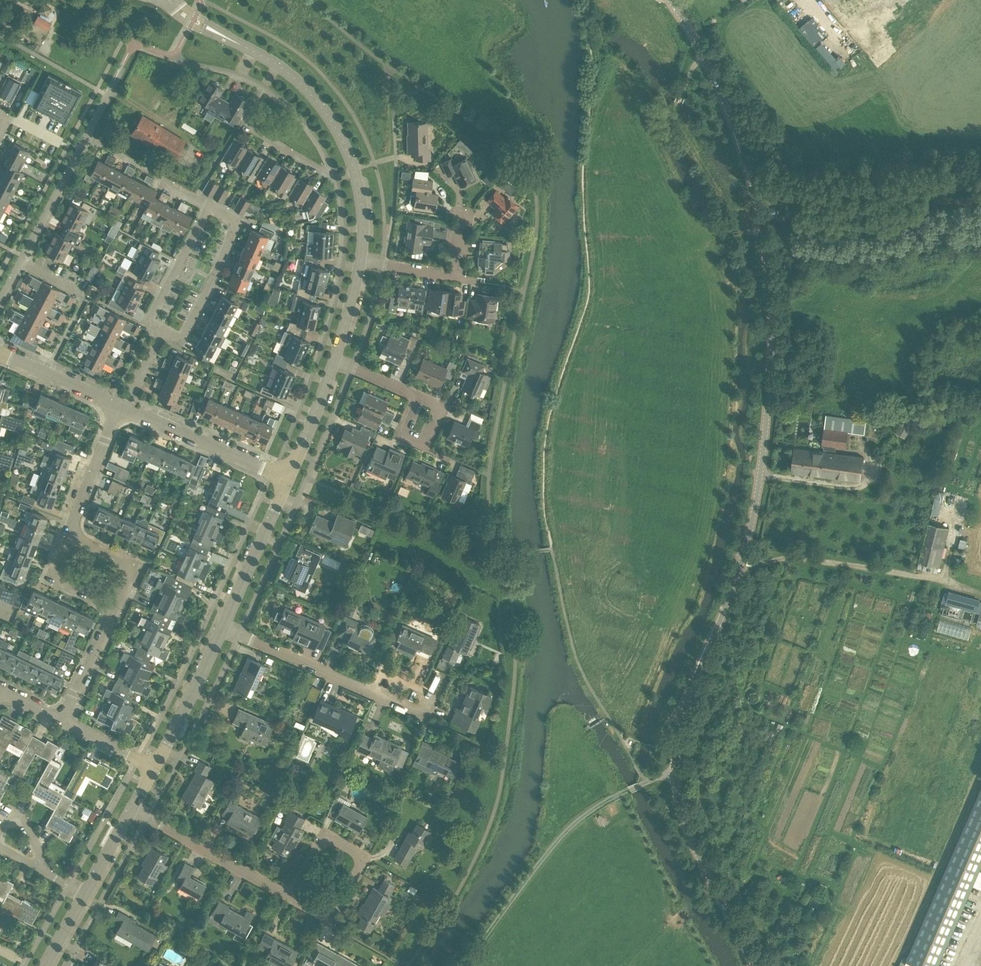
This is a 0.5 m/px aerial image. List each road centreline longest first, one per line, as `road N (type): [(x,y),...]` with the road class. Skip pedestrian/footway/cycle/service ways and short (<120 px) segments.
road 1 (tertiary): [(754,965),(687,828),(676,764),(685,706),(740,568),(753,513),(771,308),(737,132),(671,0)]
road 2 (track): [(760,223),(980,200)]
road 3 (residential): [(22,262),(122,69)]
road 4 (residential): [(354,172),(335,177),(243,124),(277,64)]
road 5 (residential): [(164,330),(182,339),(239,223),(207,207)]
road 6 (residential): [(124,408),(289,479)]
road 7 (residential): [(133,810),(289,898)]
road 8 (tertiary): [(223,628),(289,479)]
road 9 (track): [(761,230),(738,228),(726,212),(676,119),(677,106)]
road 10 (residential): [(223,628),(371,692)]
road 11 (residential): [(289,898),(327,919),(363,857),(326,837)]
road 12 (tertiary): [(155,767),(223,628)]
road 13 (residential): [(207,207),(150,323),(164,330)]
road 14 (residential): [(67,535),(119,406)]
road 15 (residential): [(371,692),(423,715),(431,693),(380,671)]
road 16 (tertiary): [(354,172),(326,113),(277,64)]
road 17 (residential): [(0,354),(119,406)]
road 18 (residential): [(61,721),(117,604)]
road 19 (tertiary): [(289,479),(334,360)]
road 20 (tertiary): [(277,64),(169,0)]

